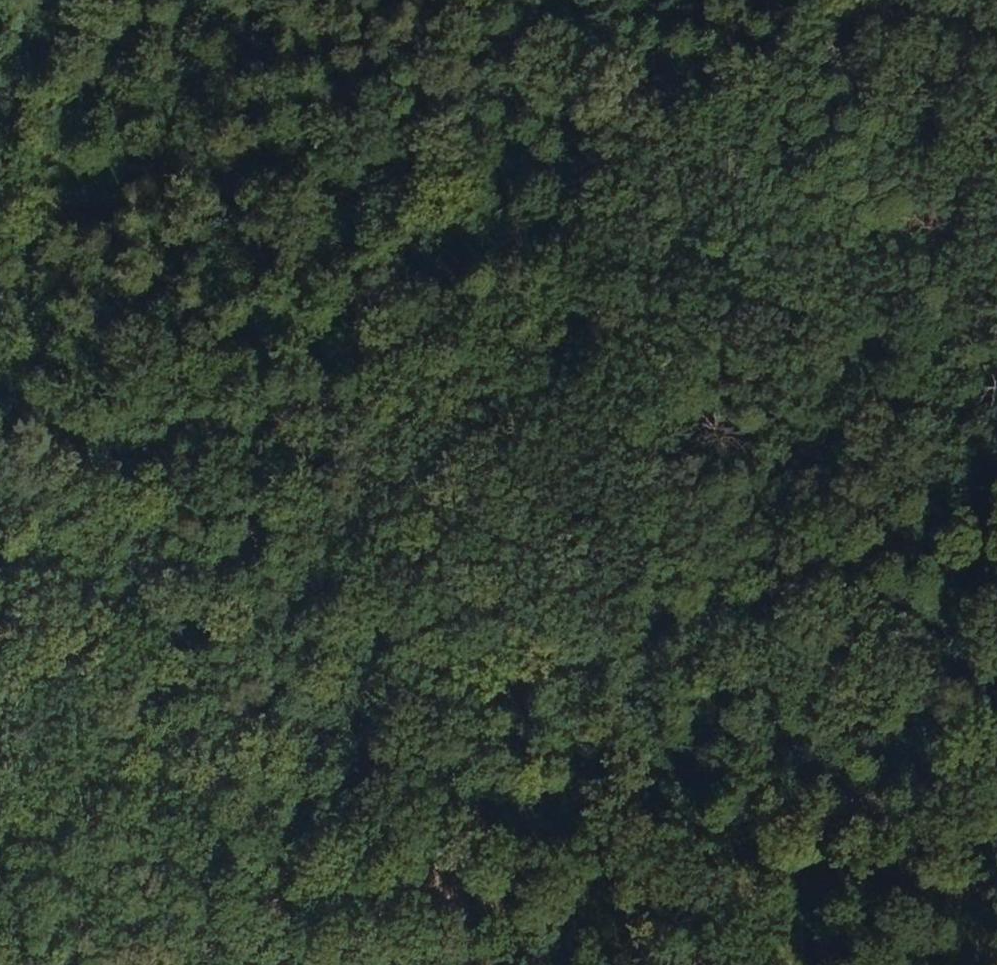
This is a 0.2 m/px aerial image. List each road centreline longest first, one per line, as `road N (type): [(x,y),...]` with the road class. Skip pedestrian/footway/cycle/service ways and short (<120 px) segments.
road 1 (track): [(0,469),(315,964)]

